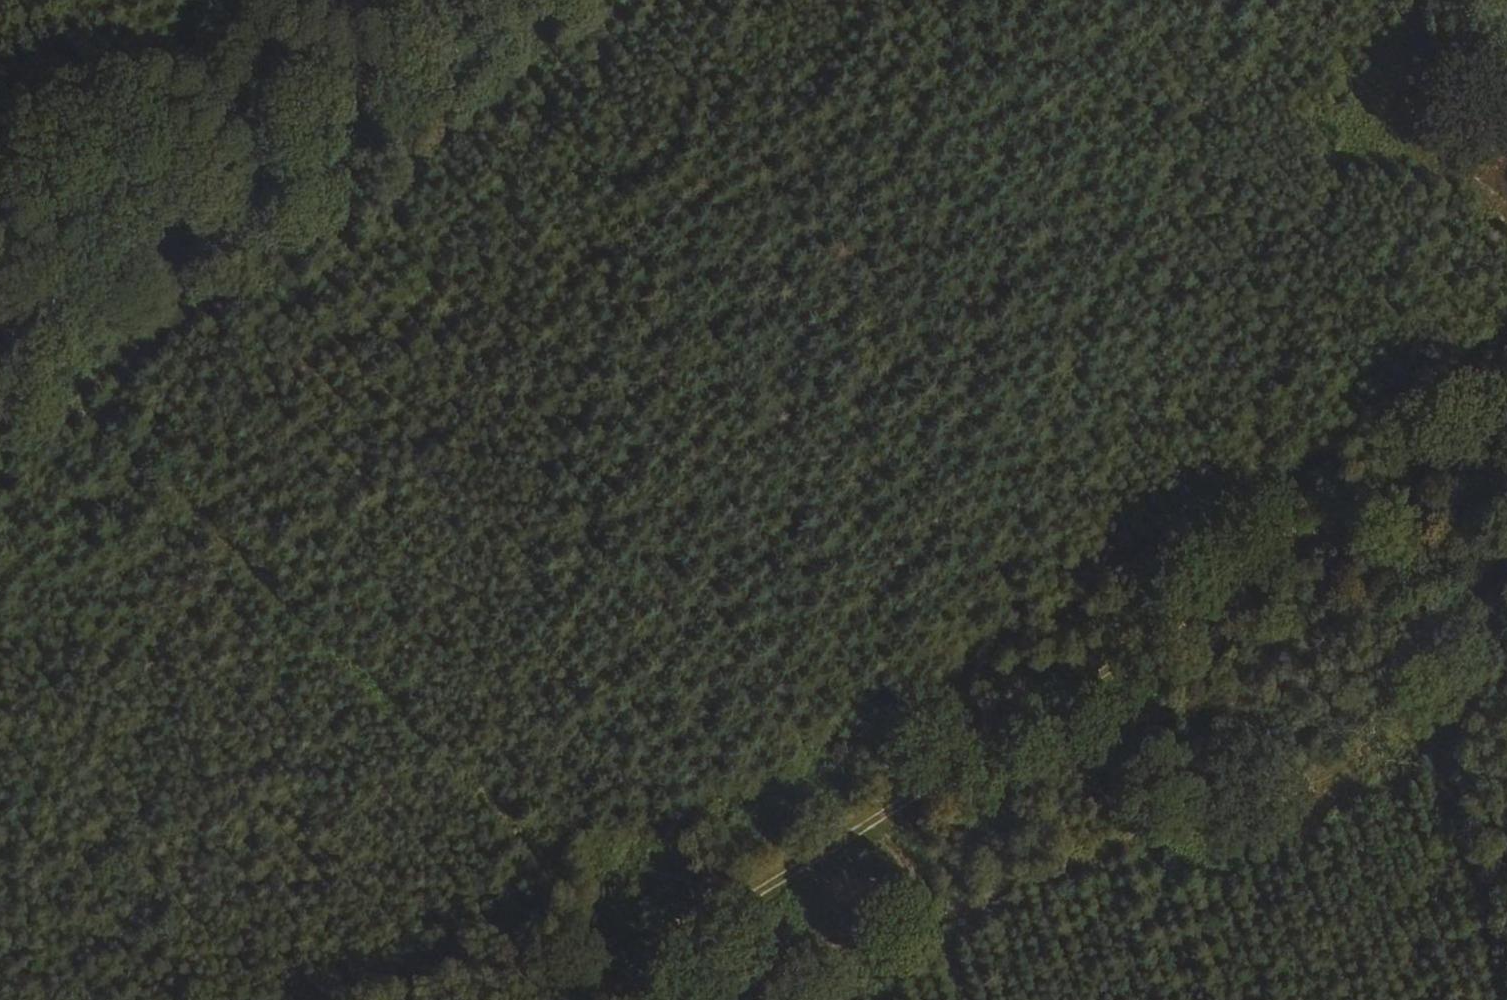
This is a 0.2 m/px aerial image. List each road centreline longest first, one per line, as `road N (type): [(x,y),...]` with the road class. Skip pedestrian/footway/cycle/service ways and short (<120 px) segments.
road 1 (track): [(1506,416),(588,999)]

